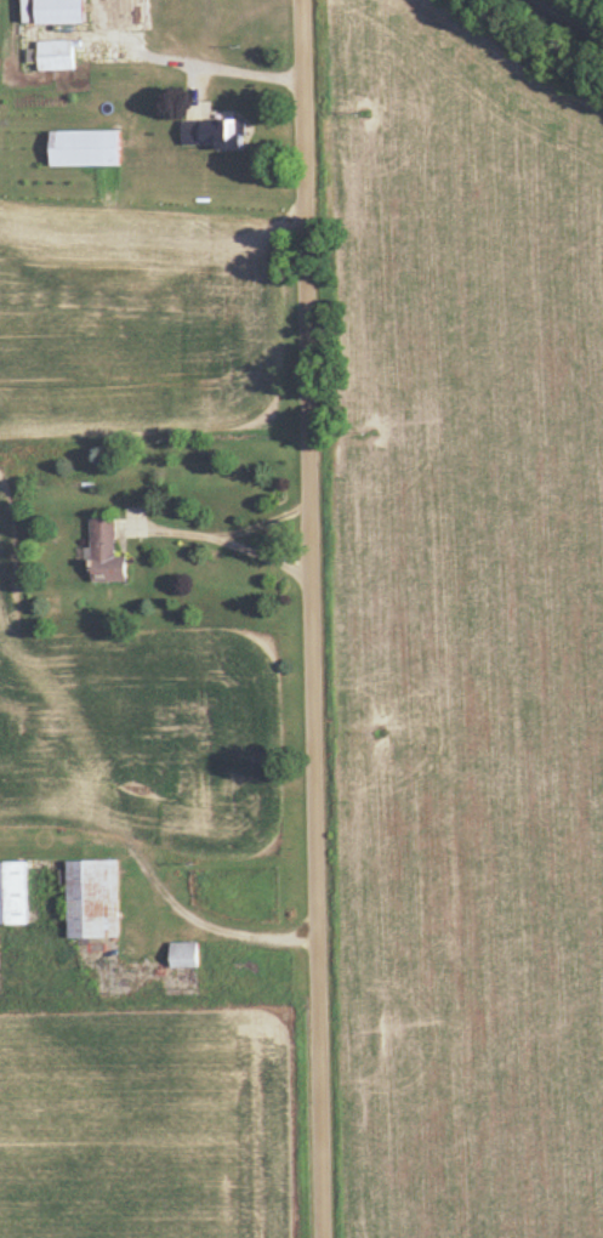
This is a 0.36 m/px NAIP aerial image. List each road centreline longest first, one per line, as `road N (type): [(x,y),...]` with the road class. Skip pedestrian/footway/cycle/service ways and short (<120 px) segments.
road 1 (residential): [(323,1237),(307,0)]

